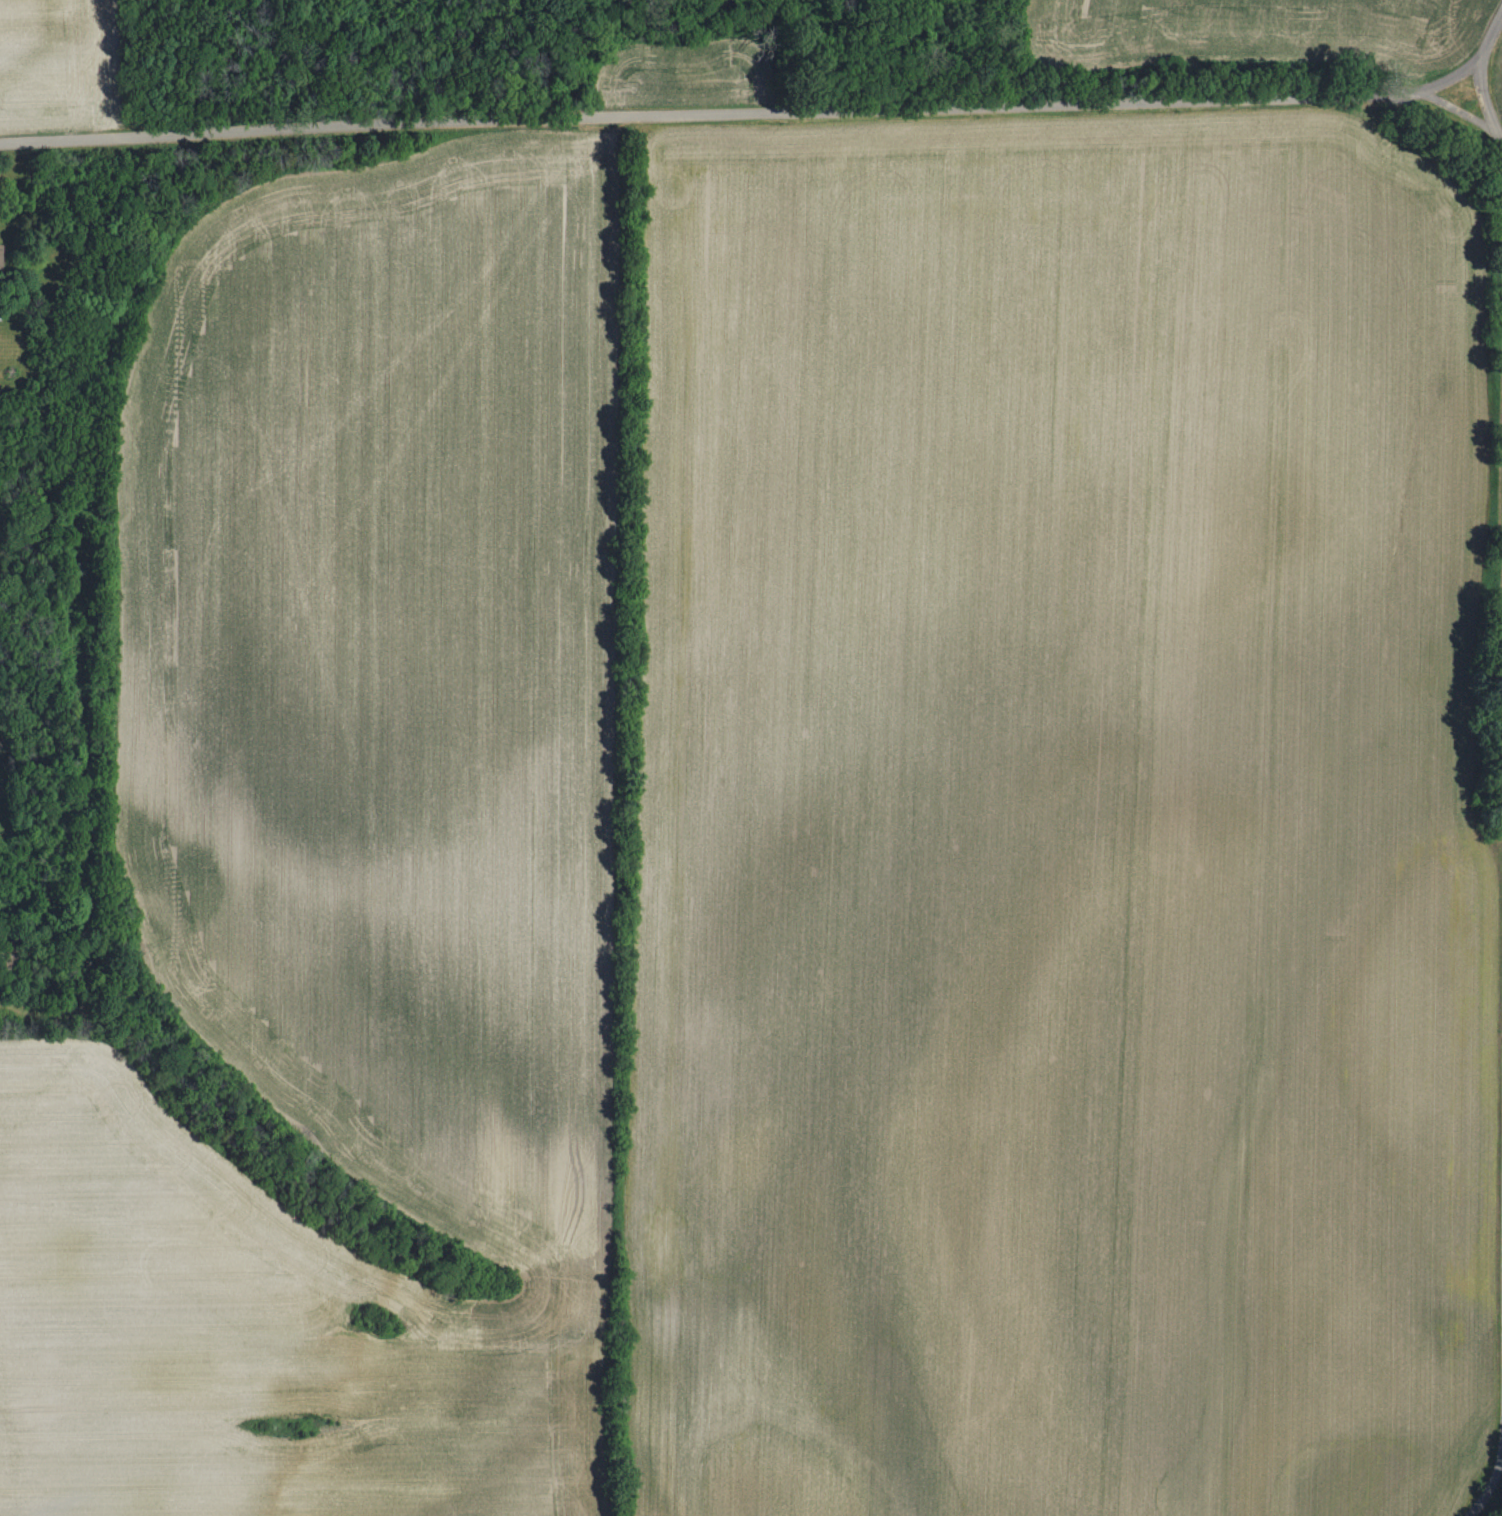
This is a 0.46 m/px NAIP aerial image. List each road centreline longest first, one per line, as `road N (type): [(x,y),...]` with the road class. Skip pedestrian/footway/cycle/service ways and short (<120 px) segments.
road 1 (residential): [(0,140),(369,119),(1415,89)]
road 2 (residential): [(1501,131),(1479,59),(1501,17)]

